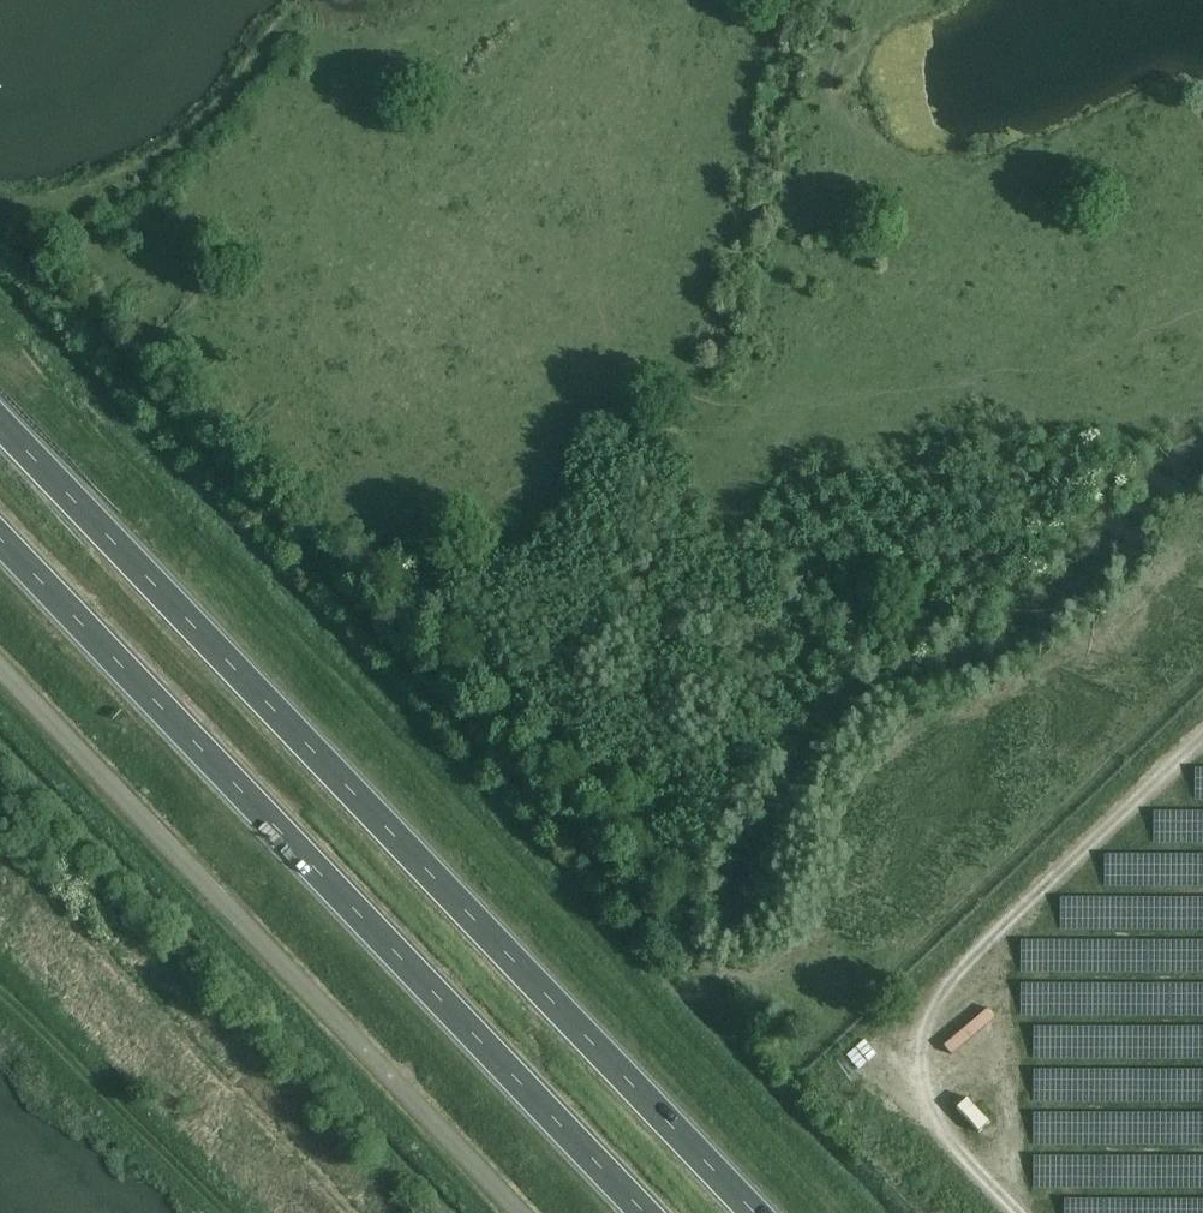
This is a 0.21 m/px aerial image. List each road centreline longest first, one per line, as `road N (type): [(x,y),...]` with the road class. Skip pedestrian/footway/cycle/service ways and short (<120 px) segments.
road 1 (trunk): [(754,1212),(0,426)]
road 2 (trunk): [(0,535),(648,1212)]
road 3 (unclassified): [(525,1212),(0,674)]

